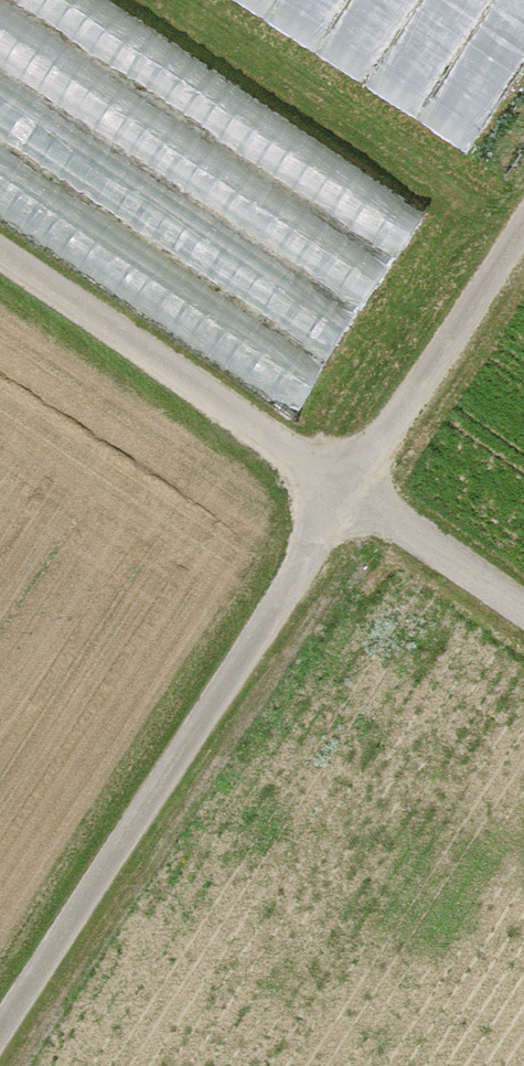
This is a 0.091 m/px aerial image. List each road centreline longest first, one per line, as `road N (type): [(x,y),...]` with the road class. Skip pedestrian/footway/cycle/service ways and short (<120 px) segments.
road 1 (track): [(0,1031),(523,225)]
road 2 (track): [(523,610),(0,253)]

